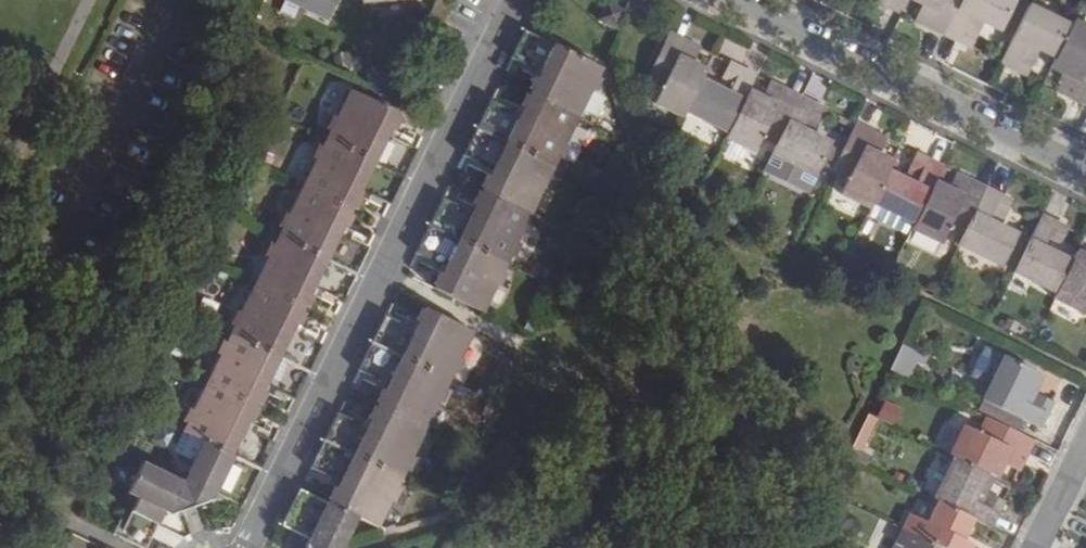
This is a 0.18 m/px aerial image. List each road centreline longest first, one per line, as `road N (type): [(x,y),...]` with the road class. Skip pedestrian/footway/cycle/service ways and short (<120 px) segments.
road 1 (residential): [(240,547),(516,0)]
road 2 (residential): [(1085,176),(736,0)]

